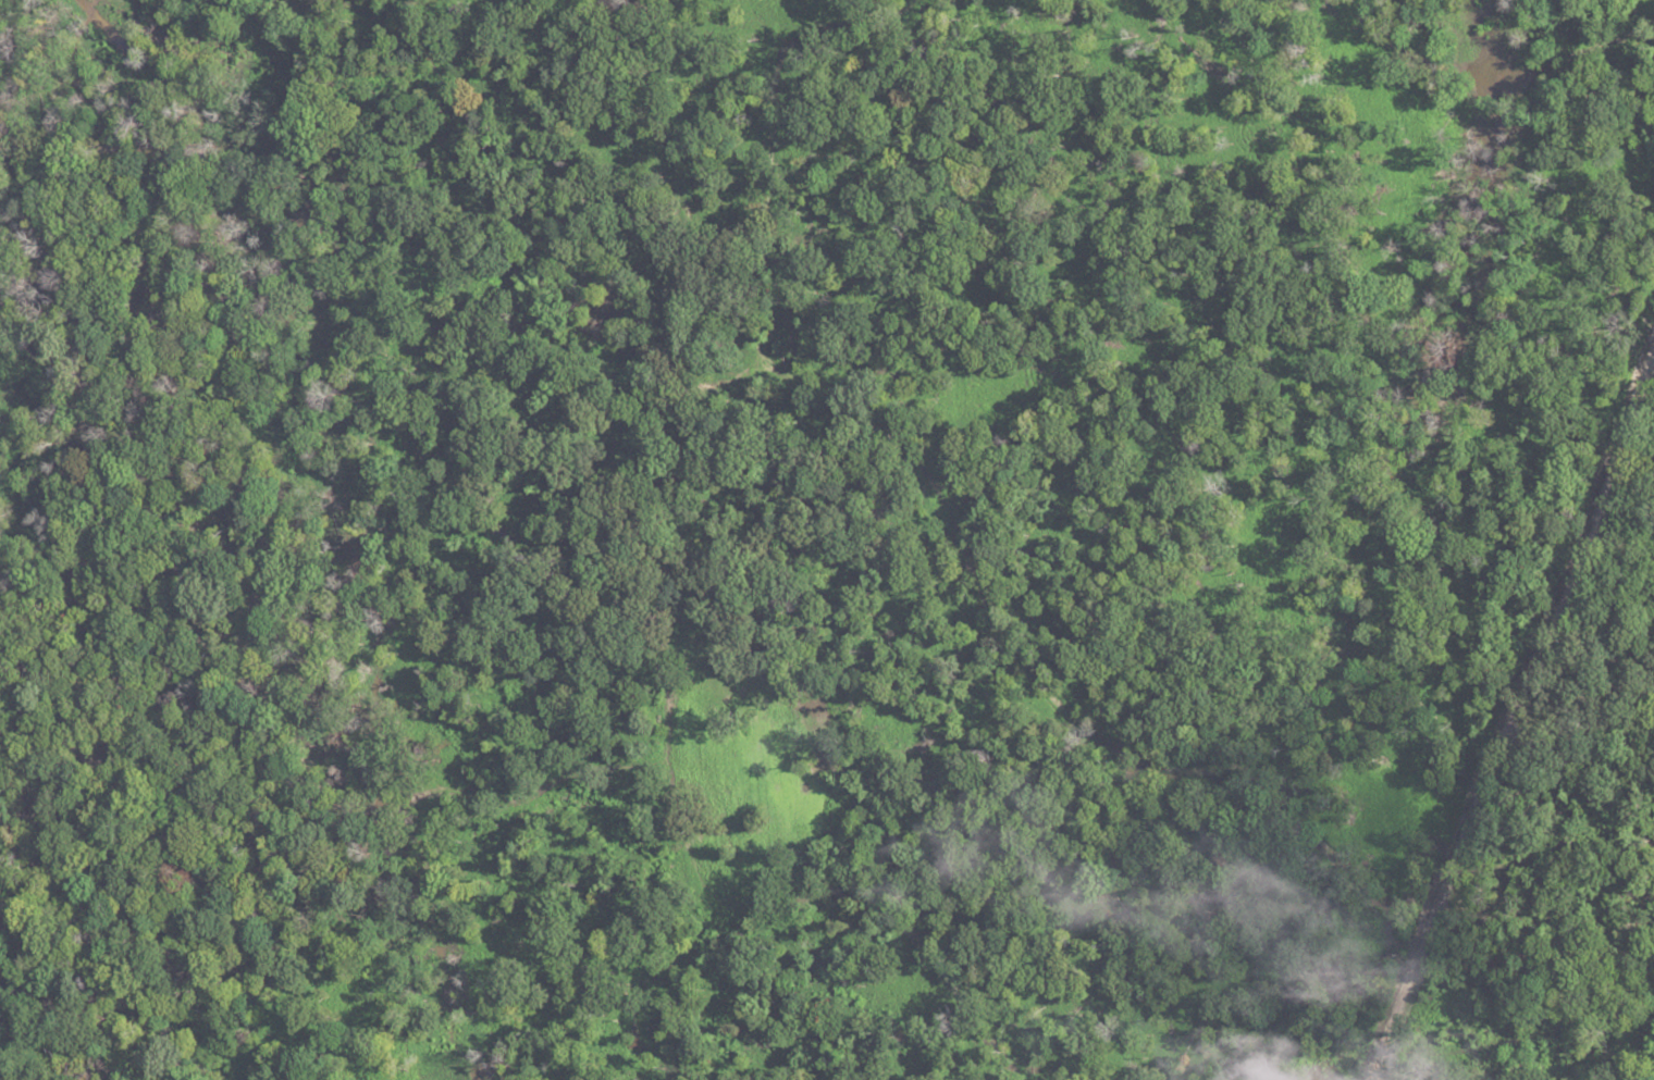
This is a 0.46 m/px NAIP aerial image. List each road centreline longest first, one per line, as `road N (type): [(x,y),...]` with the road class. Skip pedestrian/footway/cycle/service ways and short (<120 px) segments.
road 1 (residential): [(1369,1079),(1653,400)]

